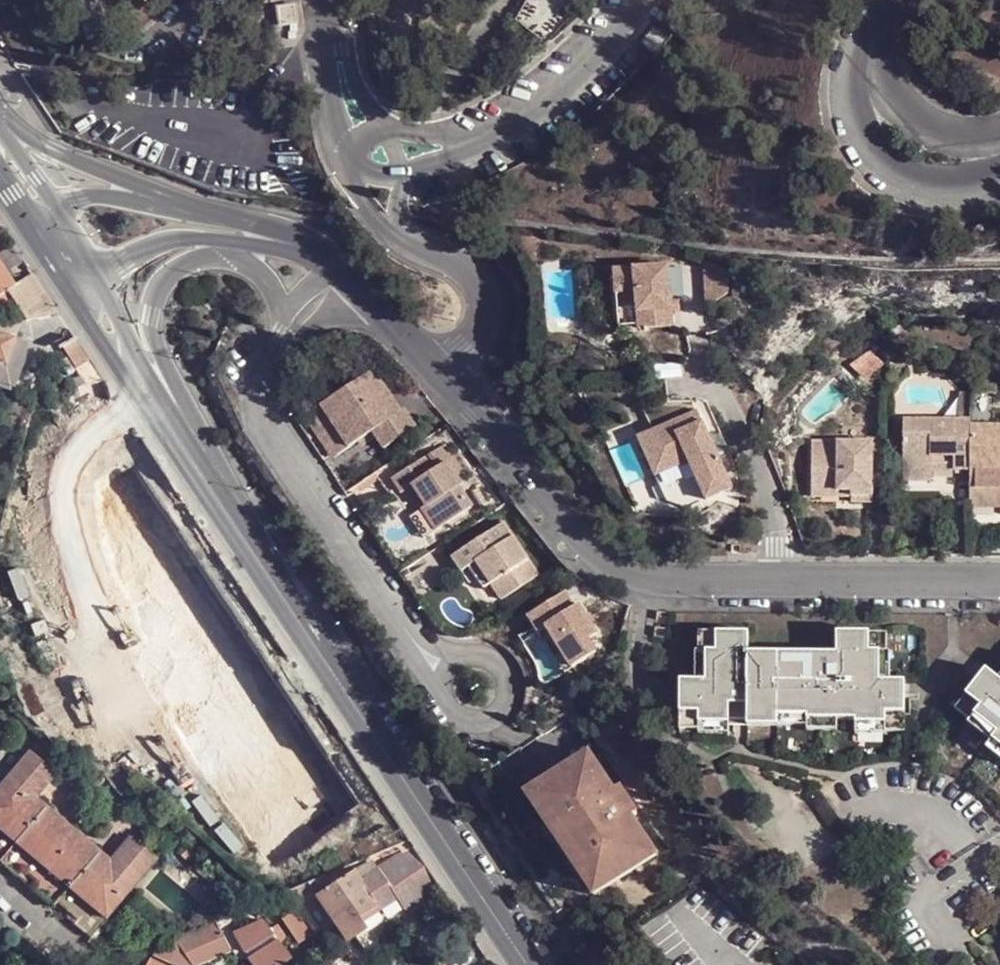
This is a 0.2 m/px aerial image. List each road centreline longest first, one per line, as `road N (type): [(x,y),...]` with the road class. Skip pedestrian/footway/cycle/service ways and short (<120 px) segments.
road 1 (residential): [(446,374),(583,531),(634,573),(698,584),(999,581)]
road 2 (tertiary): [(244,539),(526,964)]
road 3 (residential): [(446,668),(428,656),(273,425),(264,382),(283,333)]
road 4 (residential): [(244,539),(211,446),(153,333),(163,279),(178,266),(217,258)]
road 5 (residential): [(248,222),(55,151),(0,109)]
road 6 (tertiary): [(63,280),(182,446)]
road 7 (residential): [(248,222),(98,196),(57,212)]
road 8 (tertiary): [(182,446),(97,274)]
road 9 (residential): [(443,680),(448,705),(470,719),(495,713),(506,697),(506,676),(493,659),(473,654),(446,668)]
road 10 (residential): [(446,374),(482,339),(488,304),(472,272),(413,238)]
road 11 (residential): [(518,127),(584,75),(639,0)]
road 12 (residential): [(97,274),(162,241),(240,243)]
road 13 (residential): [(345,269),(446,374)]
road 14 (residential): [(518,127),(459,134),(388,128)]
road 15 (residential): [(404,168),(518,127)]

